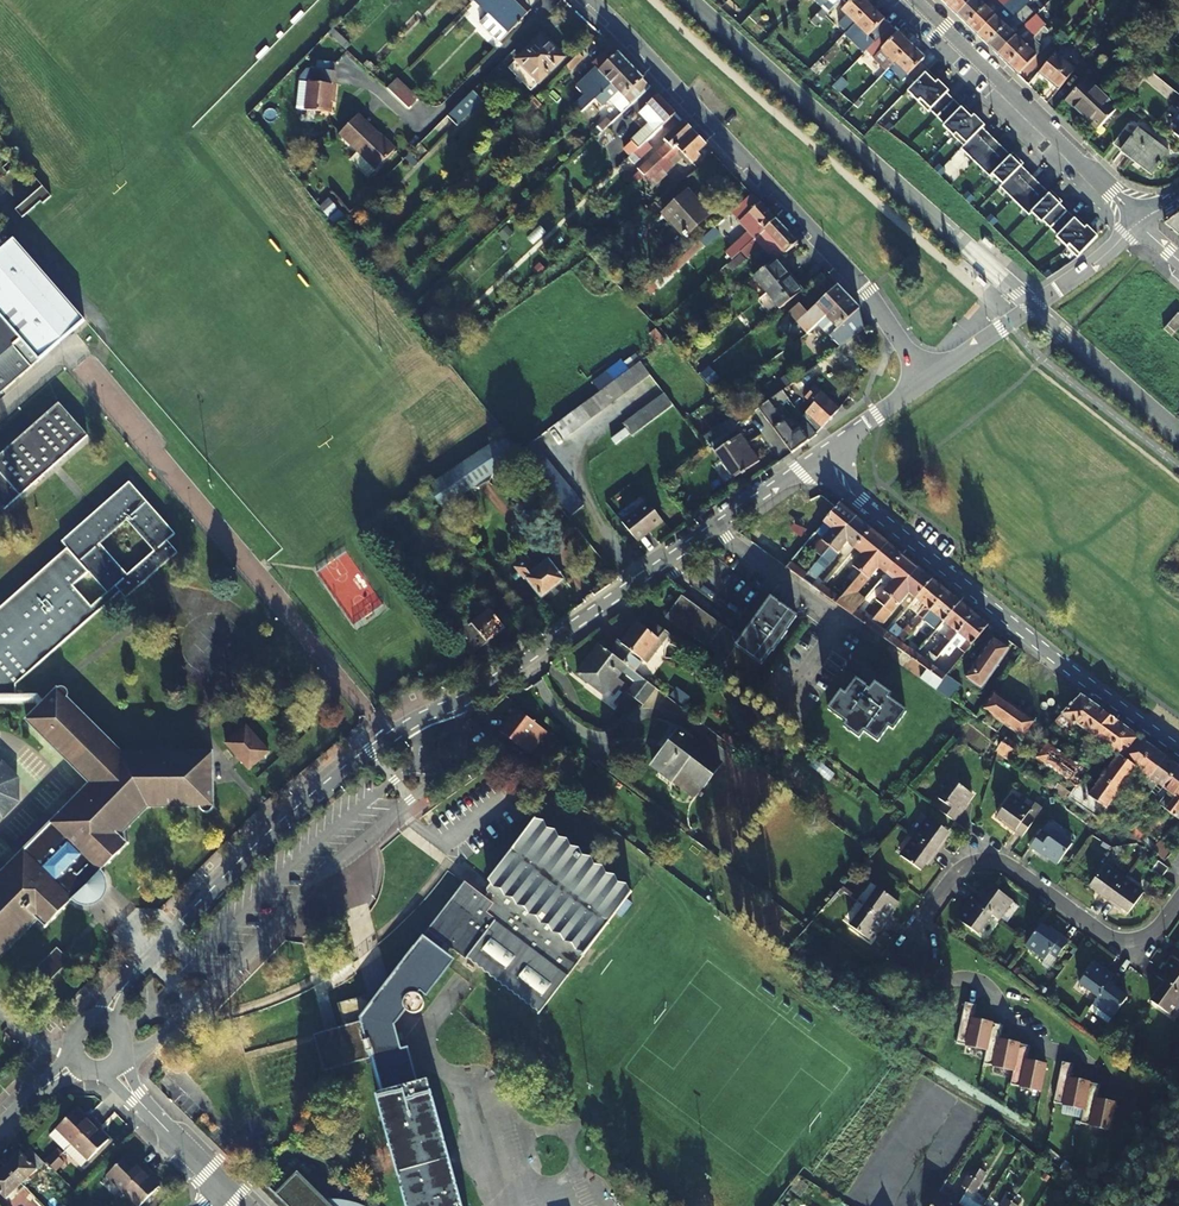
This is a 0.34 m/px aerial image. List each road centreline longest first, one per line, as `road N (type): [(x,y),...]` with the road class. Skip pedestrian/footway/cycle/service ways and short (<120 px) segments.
road 1 (residential): [(716,526),(472,694),(399,731),(291,818),(132,979)]
road 2 (residential): [(593,0),(853,275),(925,382)]
road 3 (residential): [(862,502),(1178,750)]
road 4 (residential): [(1178,900),(1147,936),(1117,940),(1012,868),(976,860),(930,907),(913,959)]
road 5 (residential): [(1140,223),(913,0)]
road 6 (residential): [(1140,223),(925,382)]
road 7 (residential): [(716,526),(830,618),(827,643),(786,707)]
road 8 (residential): [(140,1100),(224,1187)]

